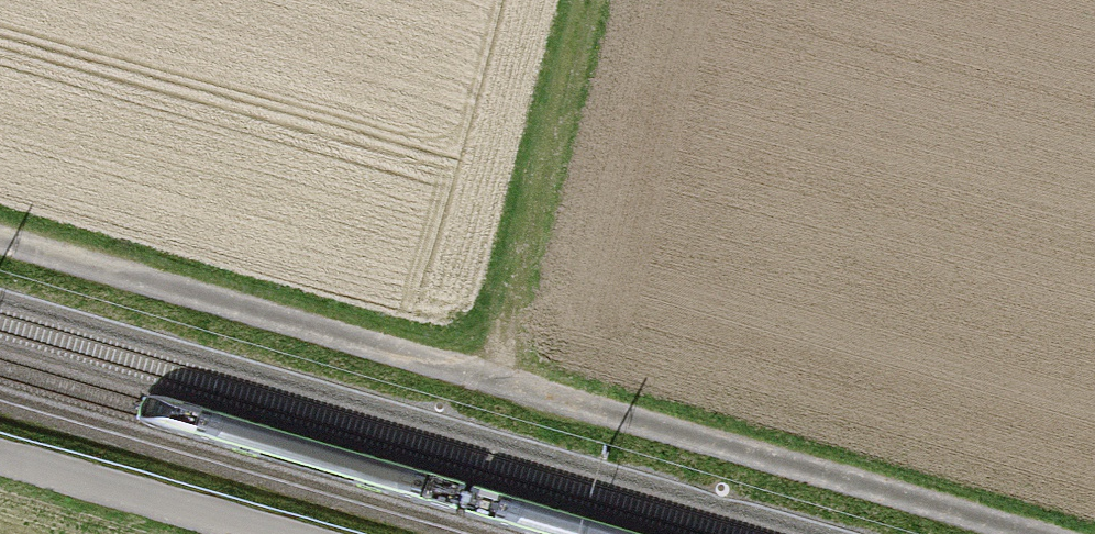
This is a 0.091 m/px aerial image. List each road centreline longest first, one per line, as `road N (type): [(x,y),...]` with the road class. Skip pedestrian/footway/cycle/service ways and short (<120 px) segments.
road 1 (track): [(0,240),(1022,533)]
road 2 (track): [(484,376),(511,310),(591,0)]
road 3 (unclassified): [(273,533),(0,456)]

